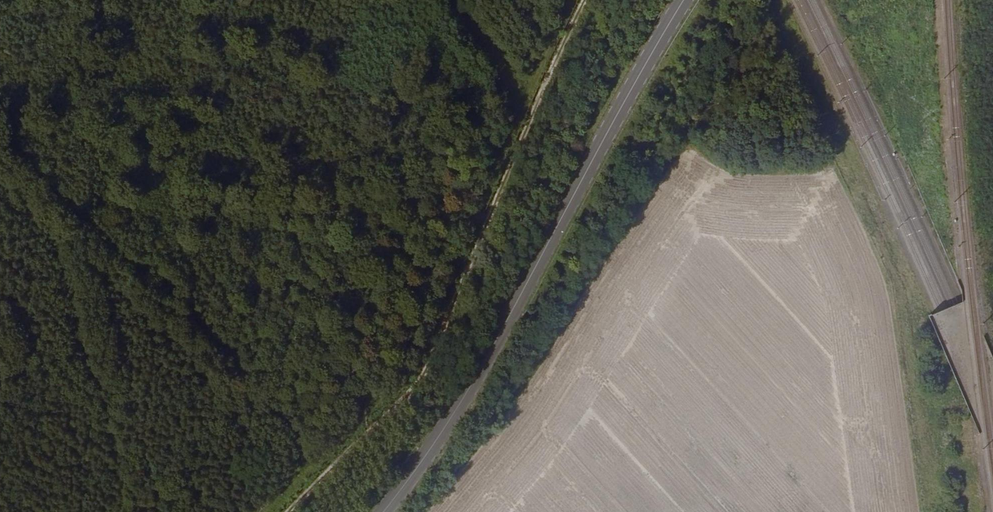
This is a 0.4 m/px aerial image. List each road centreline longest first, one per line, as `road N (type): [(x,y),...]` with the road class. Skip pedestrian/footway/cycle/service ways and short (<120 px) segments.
road 1 (track): [(592,0),(404,399),(293,511)]
road 2 (tertiary): [(684,0),(494,346),(383,511)]

